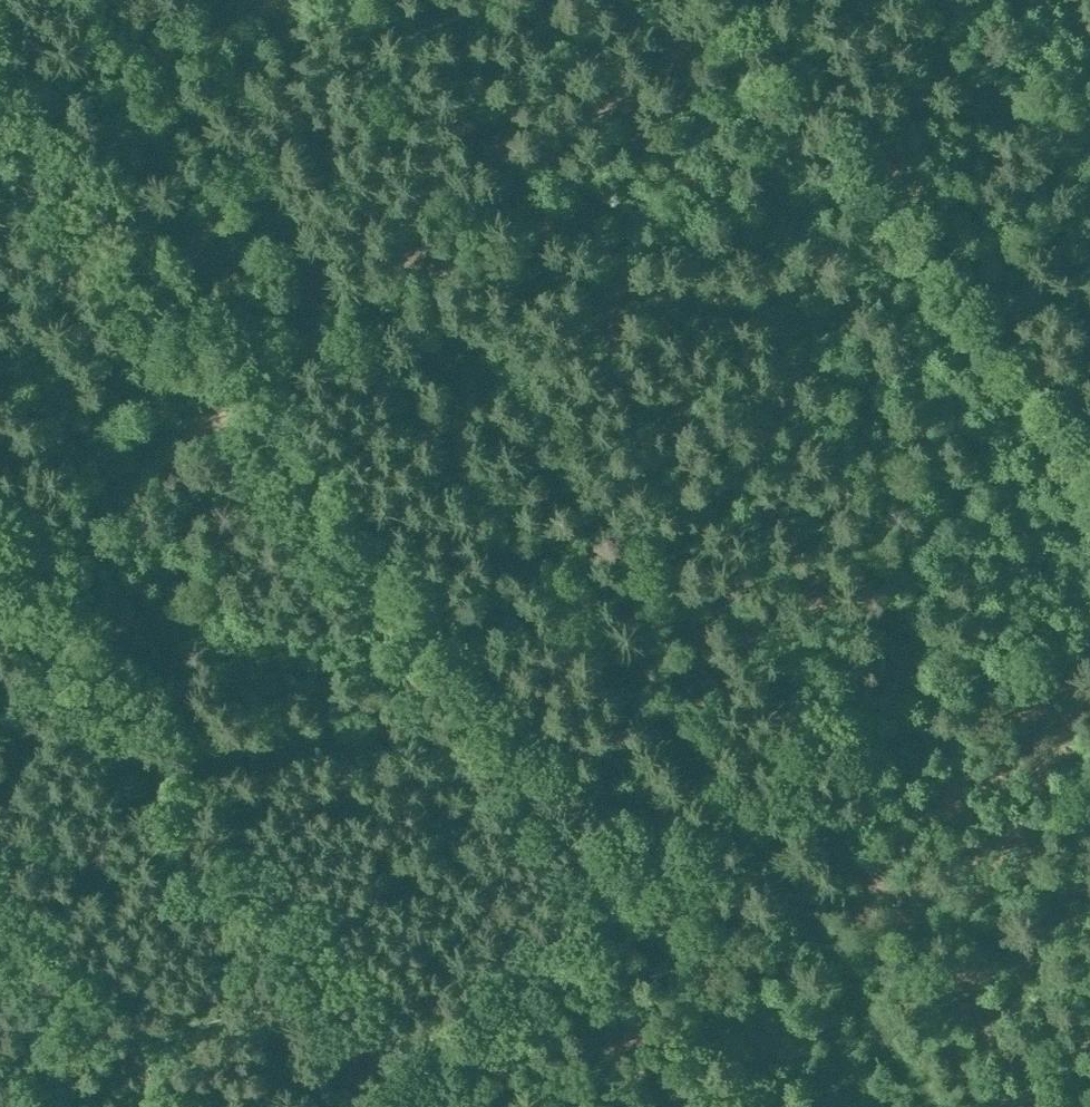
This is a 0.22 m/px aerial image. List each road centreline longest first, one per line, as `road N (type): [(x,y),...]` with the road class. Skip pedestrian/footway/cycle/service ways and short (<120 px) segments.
road 1 (track): [(93,0),(341,307),(820,929),(928,1106)]
road 2 (track): [(0,595),(341,307),(751,0)]

